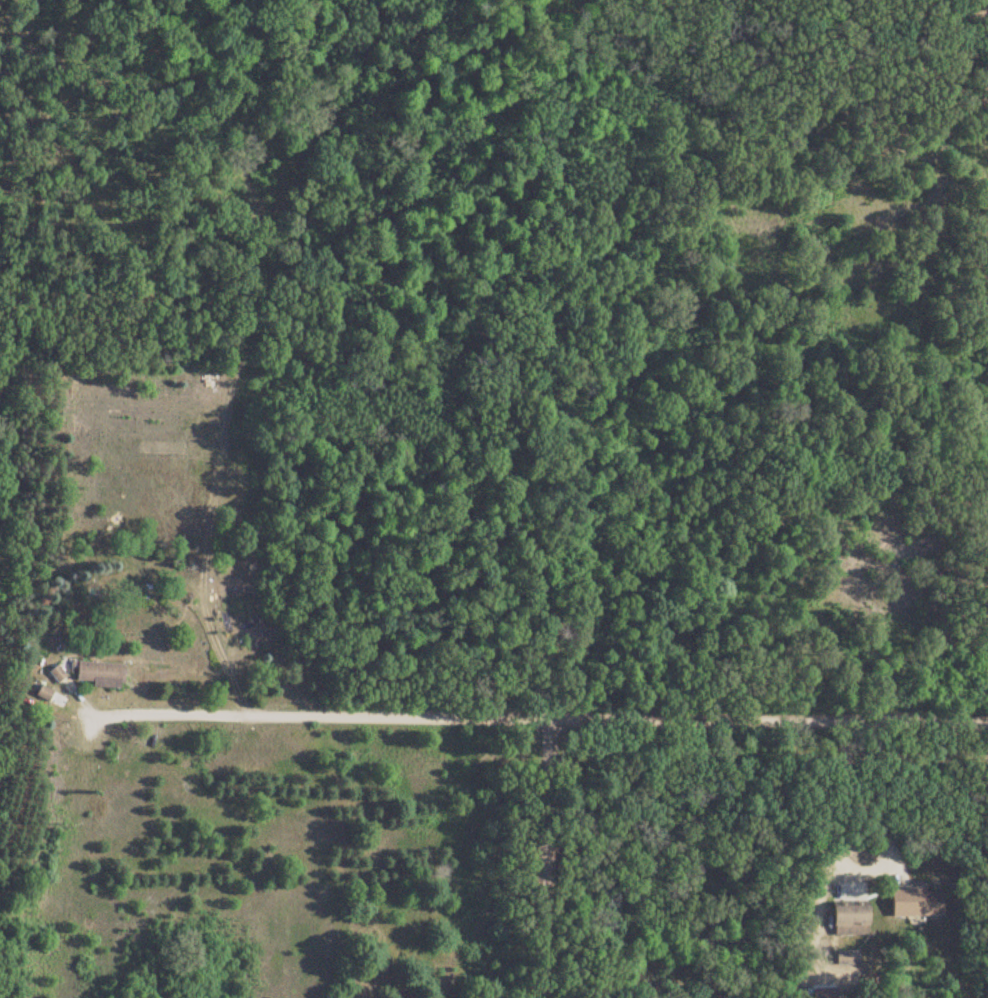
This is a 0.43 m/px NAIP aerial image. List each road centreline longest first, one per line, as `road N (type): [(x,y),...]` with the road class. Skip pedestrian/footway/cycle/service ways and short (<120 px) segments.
road 1 (residential): [(987,711),(426,692),(81,690)]
road 2 (residential): [(426,692),(433,997)]

